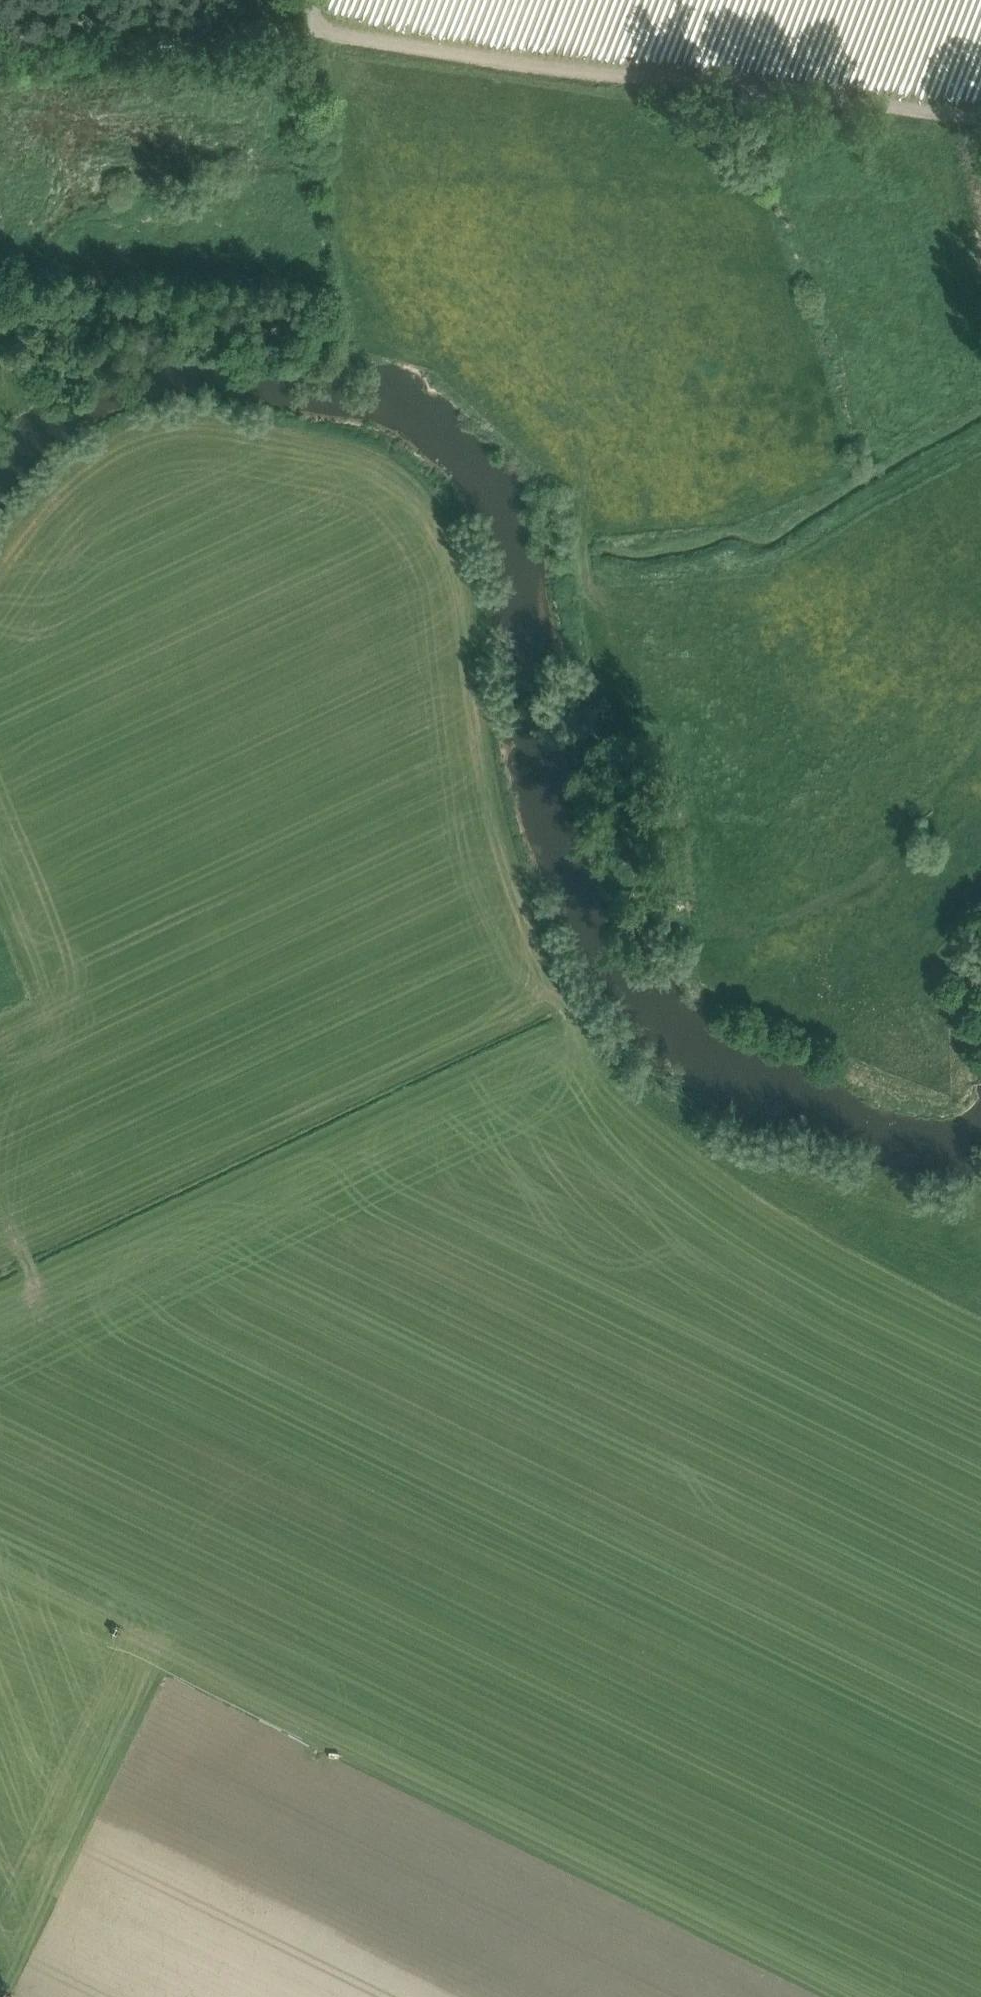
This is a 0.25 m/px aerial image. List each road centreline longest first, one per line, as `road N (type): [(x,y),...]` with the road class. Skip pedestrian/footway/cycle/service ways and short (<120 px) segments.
road 1 (track): [(980,120),(291,28)]
road 2 (track): [(291,28),(0,49)]

